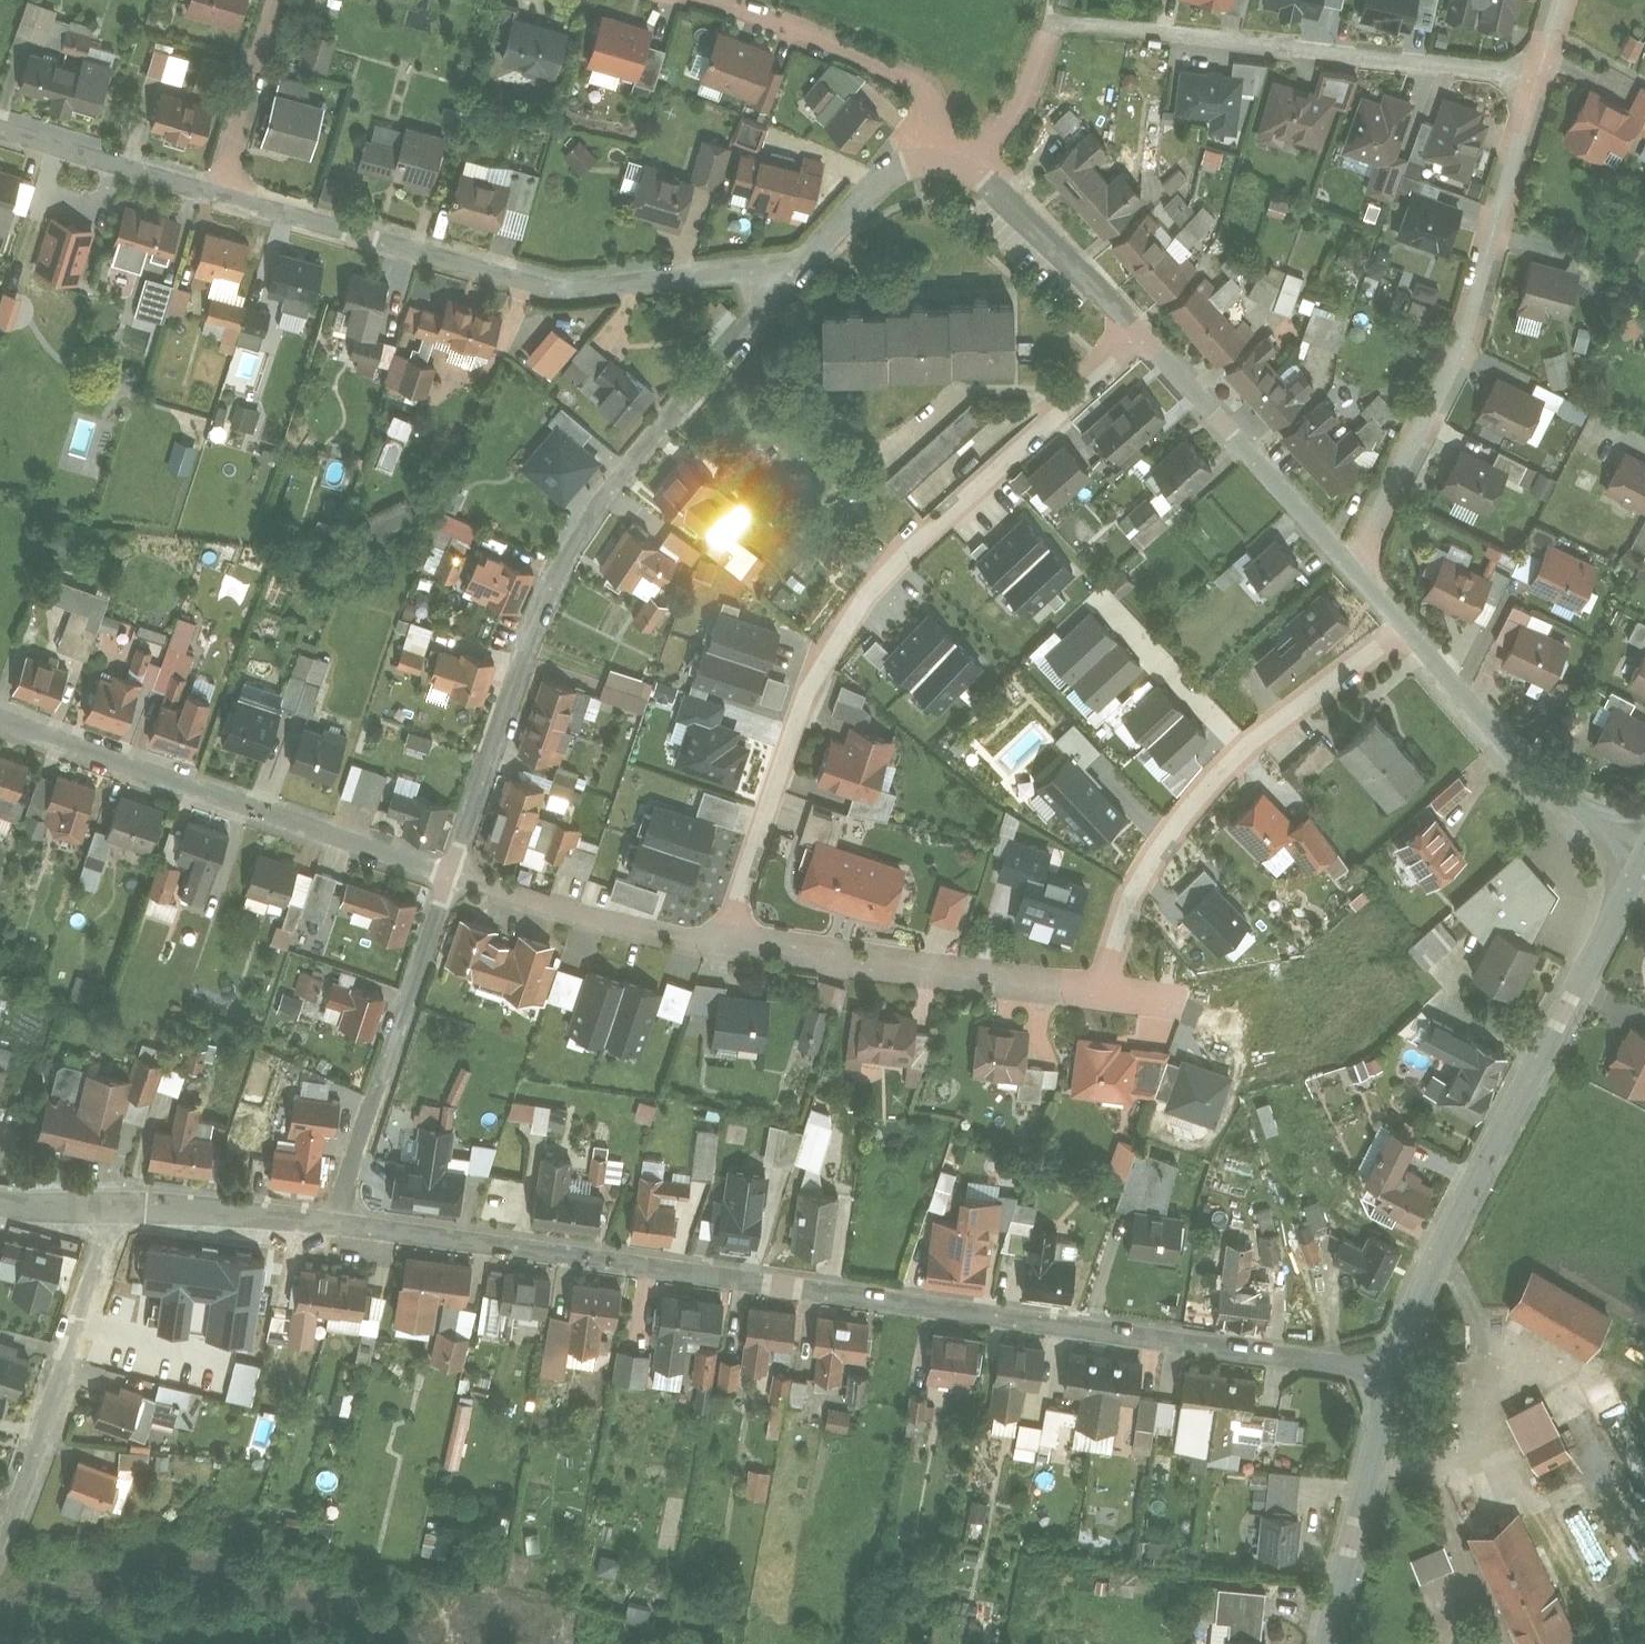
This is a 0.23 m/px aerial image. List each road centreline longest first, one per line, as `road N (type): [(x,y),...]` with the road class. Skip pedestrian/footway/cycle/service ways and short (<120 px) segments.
road 1 (residential): [(335,1222),(1392,1367)]
road 2 (residential): [(726,947),(802,716),(863,599),(1144,337)]
road 3 (residential): [(448,877),(566,554),(621,469),(800,266)]
road 4 (residential): [(960,154),(1013,113),(1056,22),(1536,79)]
road 5 (residential): [(219,192),(551,282),(800,266)]
road 6 (unclassified): [(1392,1367),(1438,1248),(1644,852)]
road 7 (residential): [(1536,79),(1478,292),(1354,569)]
road 8 (residential): [(1402,627),(1269,726),(1211,781),(1140,873),(1111,946),(1106,993)]
road 9 (residential): [(0,710),(448,877)]
road 10 (residential): [(726,947),(1106,993)]
road 11 (residential): [(0,1563),(114,1211)]
road 12 (residential): [(335,1222),(448,877)]
road 13 (residential): [(1402,627),(1516,748),(1644,832)]
road 14 (residential): [(1144,337),(1354,569)]
road 15 (residential): [(708,0),(776,18),(923,85),(960,154)]
road 16 (residential): [(448,877),(726,947)]
road 17 (unclassified): [(1332,1643),(1392,1367)]
road 18 (residential): [(960,154),(1144,337)]
road 19 (residential): [(0,125),(219,192)]
road 20 (residential): [(114,1211),(335,1222)]
road 21 (residential): [(800,266),(894,168),(960,154)]
road 22 (residential): [(219,192),(271,0)]

